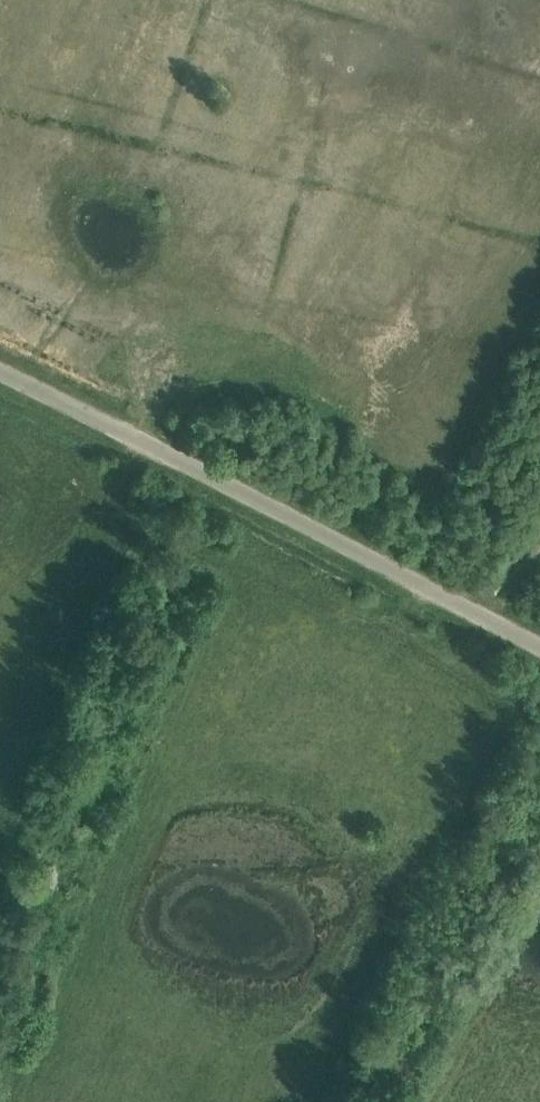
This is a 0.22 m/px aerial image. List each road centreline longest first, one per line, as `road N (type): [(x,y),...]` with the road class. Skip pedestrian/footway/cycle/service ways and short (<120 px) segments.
road 1 (unclassified): [(539,649),(0,373)]

